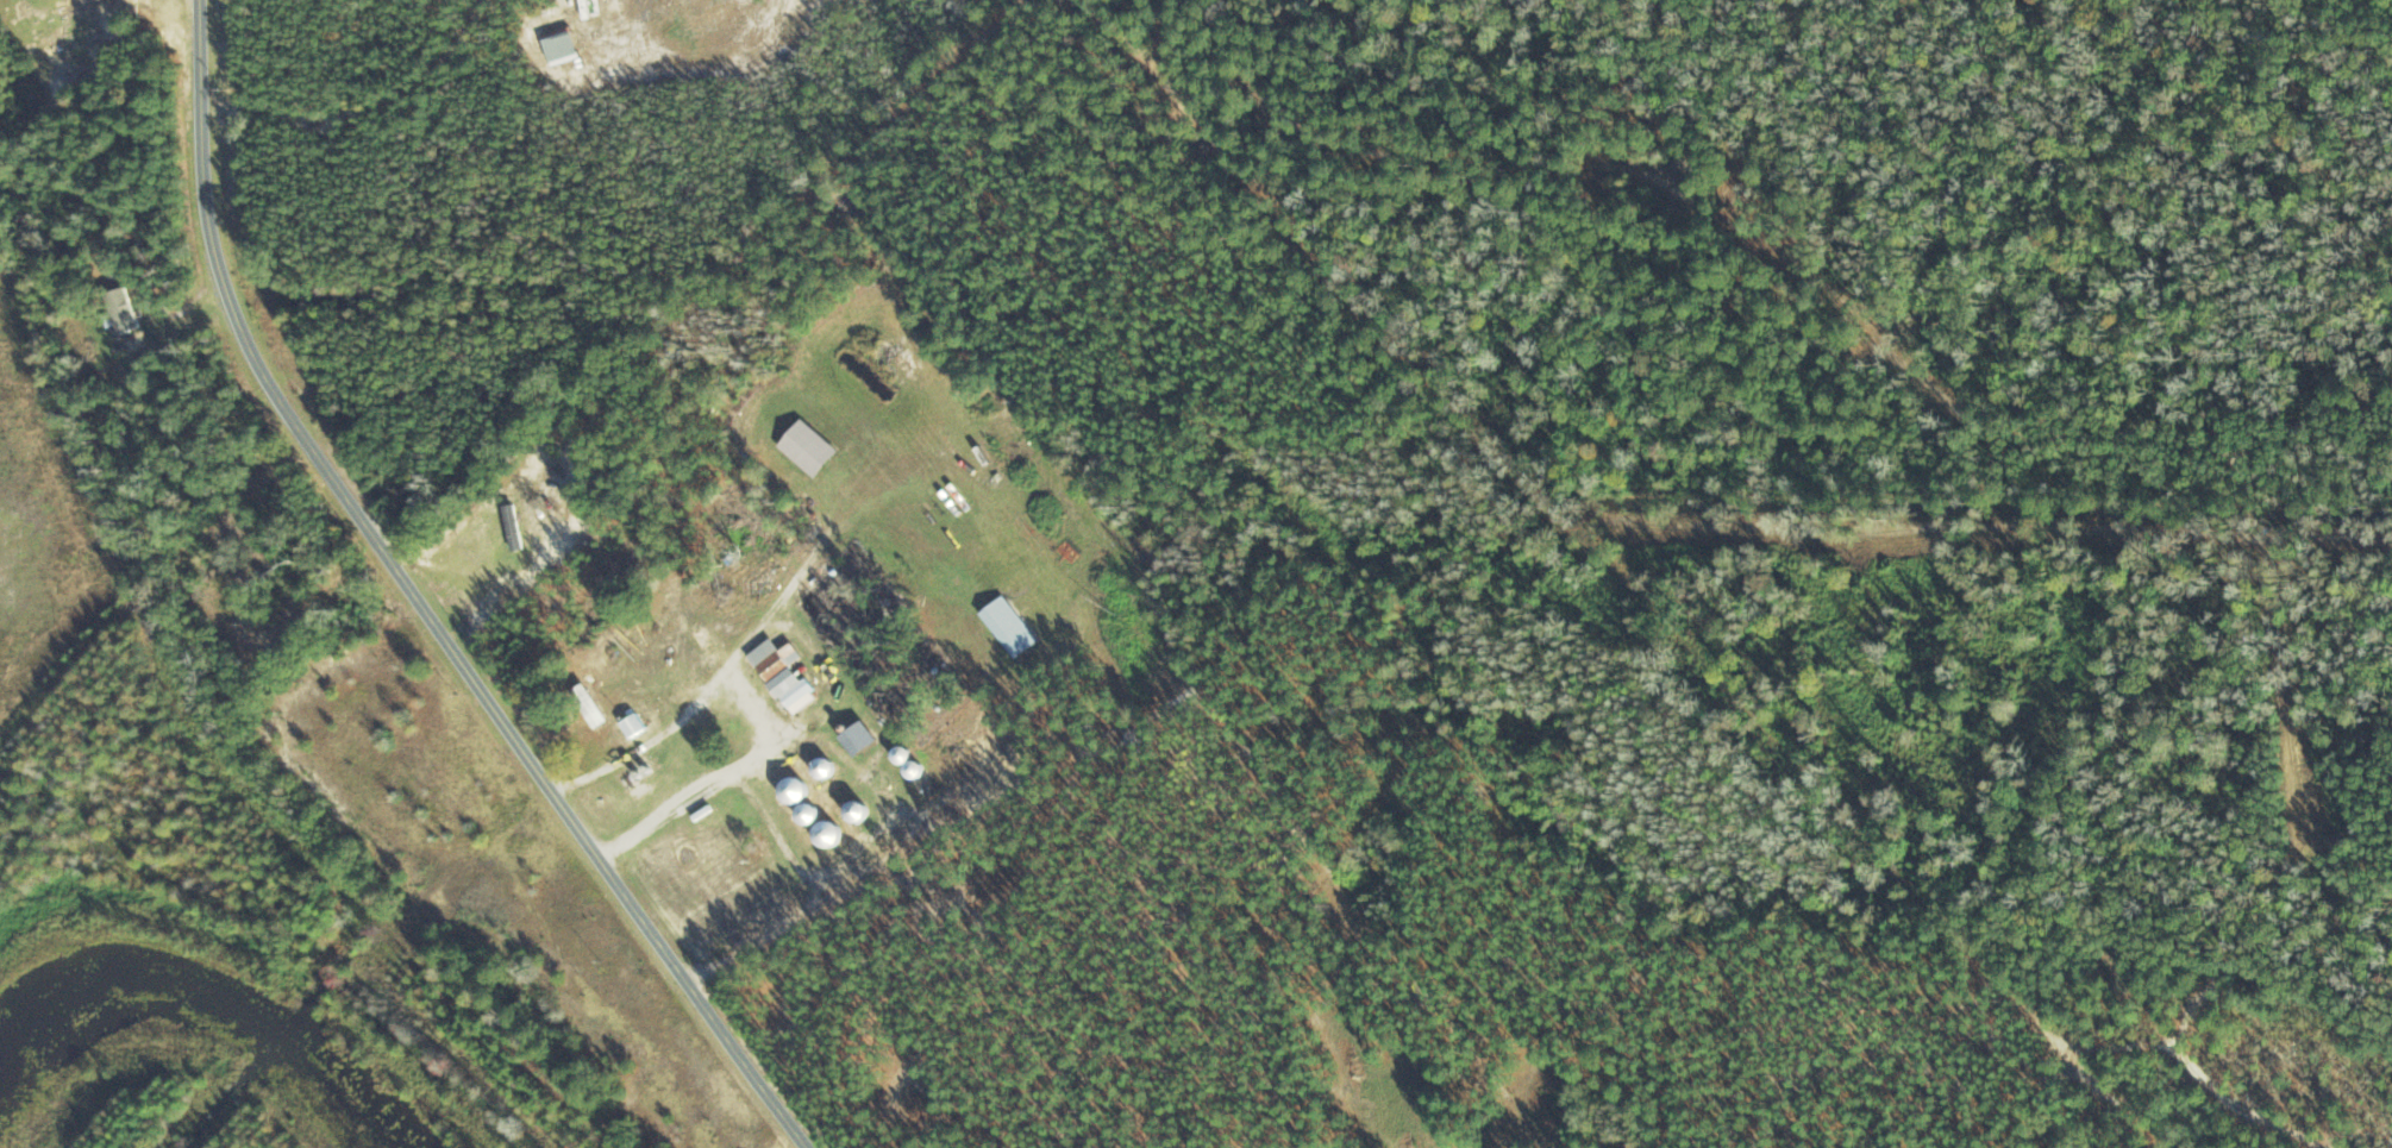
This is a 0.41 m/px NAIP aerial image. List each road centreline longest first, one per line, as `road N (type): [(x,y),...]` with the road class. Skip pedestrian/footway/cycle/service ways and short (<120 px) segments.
road 1 (residential): [(2384,1147),(2269,1117),(2045,1031),(1690,967),(628,904)]
road 2 (residential): [(807,1147),(368,537),(228,303),(199,171),(205,0)]

